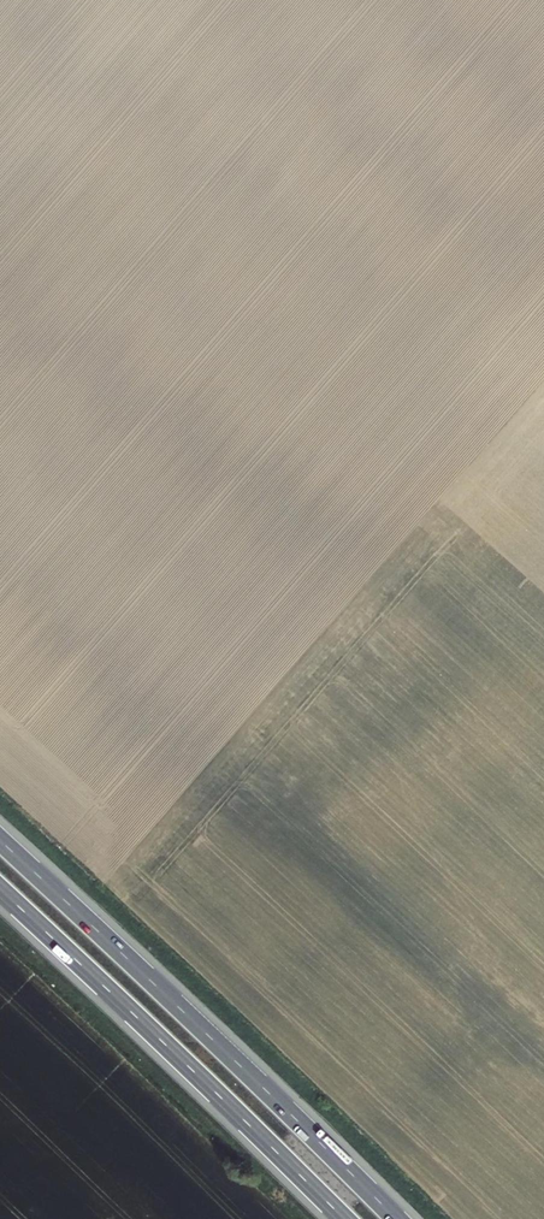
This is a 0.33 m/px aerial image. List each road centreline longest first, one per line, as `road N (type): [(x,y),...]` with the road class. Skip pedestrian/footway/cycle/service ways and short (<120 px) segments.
road 1 (motorway): [(396,1218),(0,841)]
road 2 (motorway): [(0,890),(344,1218)]

